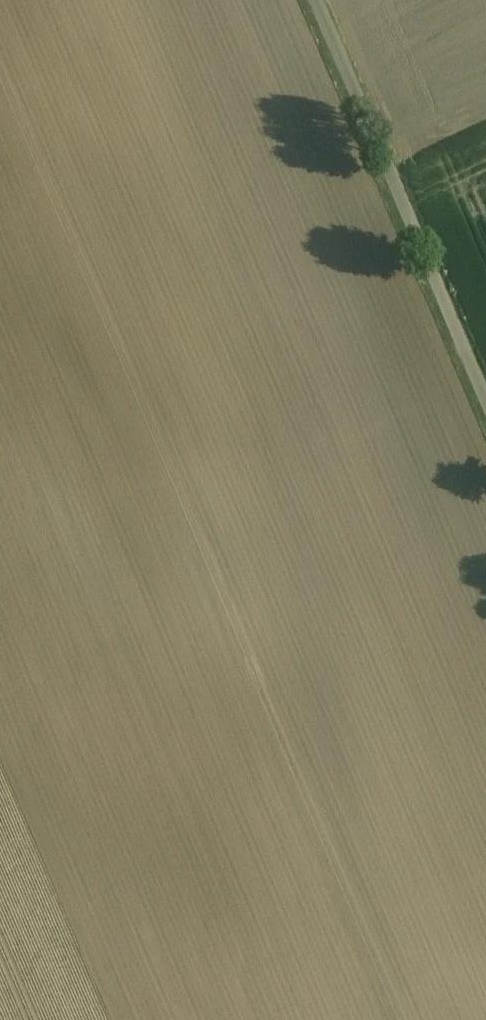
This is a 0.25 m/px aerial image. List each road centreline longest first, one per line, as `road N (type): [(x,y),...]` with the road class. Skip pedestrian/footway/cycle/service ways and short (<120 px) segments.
road 1 (unclassified): [(315,0),(485,399)]

